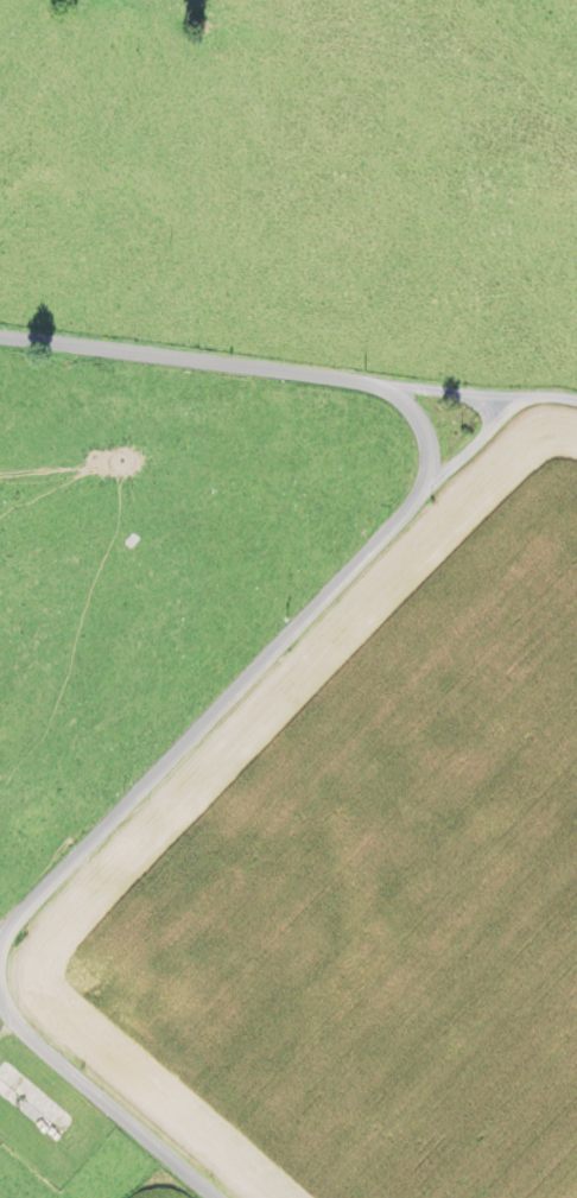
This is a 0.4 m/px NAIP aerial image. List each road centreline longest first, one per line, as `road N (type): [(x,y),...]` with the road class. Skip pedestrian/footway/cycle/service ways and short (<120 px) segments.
road 1 (residential): [(0,943),(58,850),(425,487),(541,394)]
road 2 (residential): [(541,394),(375,384),(0,337)]
road 3 (residential): [(209,1197),(0,1011)]
road 4 (residential): [(375,384),(402,400),(420,427),(425,487)]

